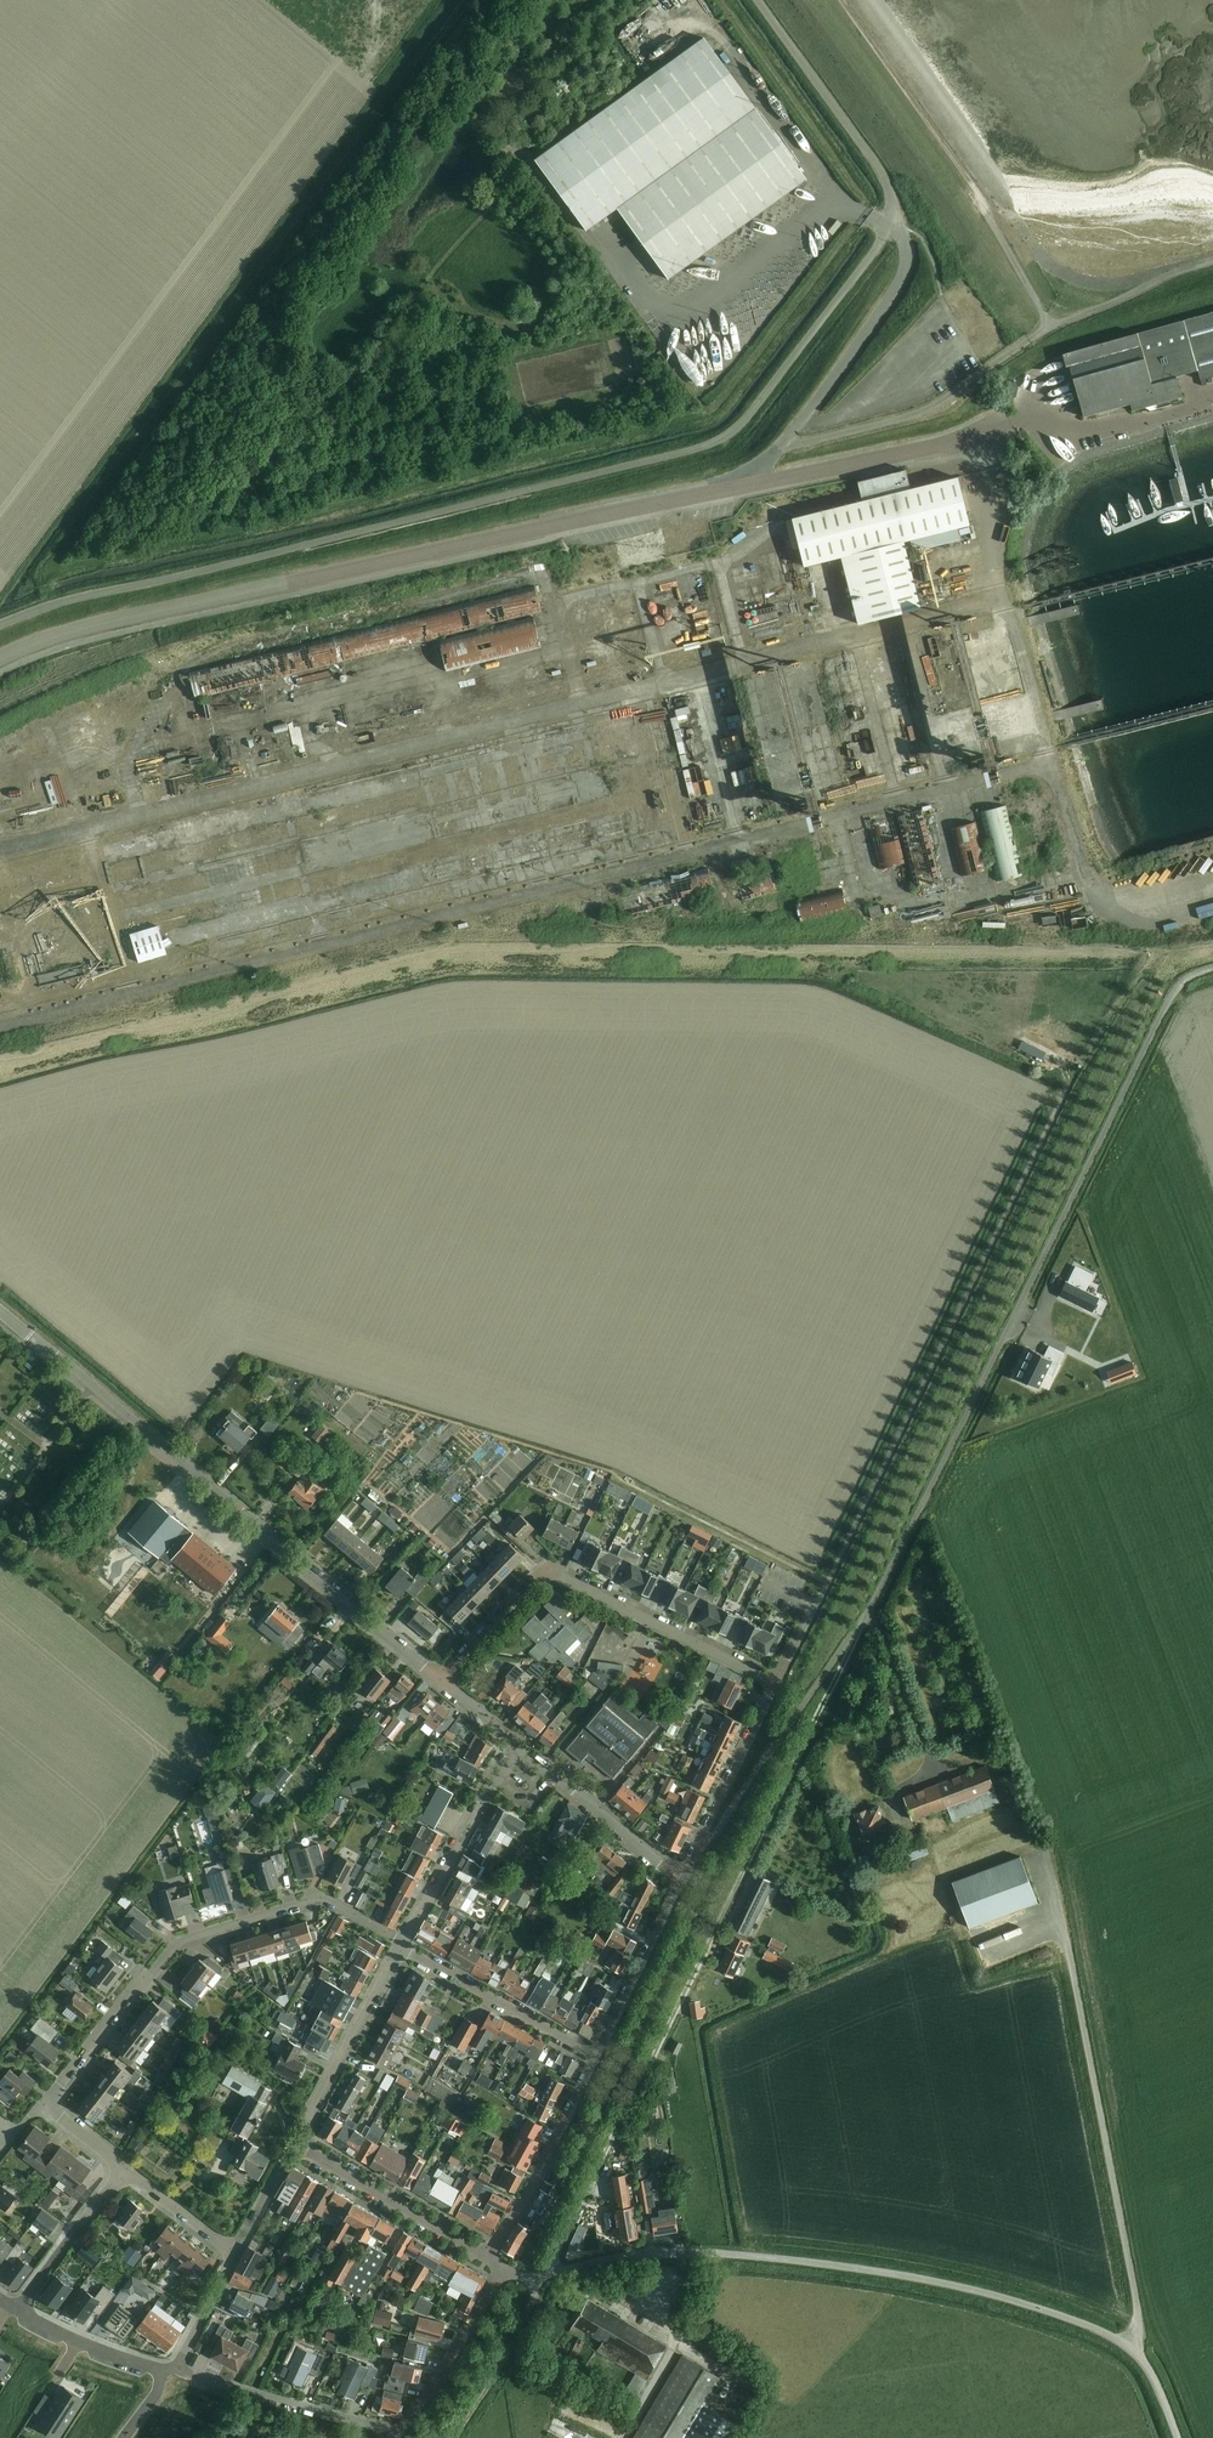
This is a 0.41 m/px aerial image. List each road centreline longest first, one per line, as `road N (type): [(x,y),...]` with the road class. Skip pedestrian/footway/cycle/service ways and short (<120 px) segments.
road 1 (unclassified): [(0,627),(69,601),(713,435),(743,413),(891,222)]
road 2 (unclassified): [(850,1637),(1167,1004),(1188,978),(1212,967)]
road 3 (unclassified): [(0,657),(77,629),(744,488)]
road 4 (unclassified): [(542,2276),(746,1873),(850,1637)]
road 5 (unclassified): [(775,1683),(1068,1085)]
road 6 (unclassified): [(1141,2351),(1047,2312),(912,2278),(772,2258),(627,2253),(542,2276)]
road 7 (residential): [(440,1679),(42,1348)]
road 8 (residential): [(51,2103),(177,1941),(322,1897),(402,1945)]
road 9 (unclassified): [(1141,2351),(1066,1939)]
road 10 (residential): [(440,1679),(549,1572),(775,1683)]
road 11 (unclassified): [(744,488),(779,449),(914,414),(1030,339)]
road 12 (unclassified): [(891,222),(890,195),(876,166),(758,0)]
road 13 (unclassified): [(701,1844),(850,1637)]
road 14 (unclassified): [(744,488),(987,435)]
road 15 (unclassified): [(796,429),(899,285),(906,248),(891,222)]
road 16 (residential): [(402,1945),(488,1790),(521,1750)]
road 17 (residential): [(488,2256),(540,2175),(596,2056)]
road 18 (residential): [(305,2148),(309,2117),(402,1945)]
road 19 (residential): [(182,2366),(194,2376),(394,2436)]
road 20 (residential): [(596,2056),(402,1945)]
road 21 (residential): [(488,2256),(305,2148)]
road 22 (residential): [(681,1879),(521,1750)]
road 23 (unclassified): [(394,2436),(503,2266)]
road 24 (residential): [(596,2056),(681,1879)]
road 25 (unclassified): [(542,2276),(454,2437)]
road 26 (residential): [(701,1844),(775,1683)]
road 27 (residential): [(16,2304),(124,2168)]
road 28 (residential): [(16,2304),(92,2349),(172,2371)]
road 29 (residential): [(236,2252),(124,2168)]
road 30 (residential): [(236,2252),(285,2162),(305,2148)]
road 31 (residential): [(182,2366),(236,2252)]

